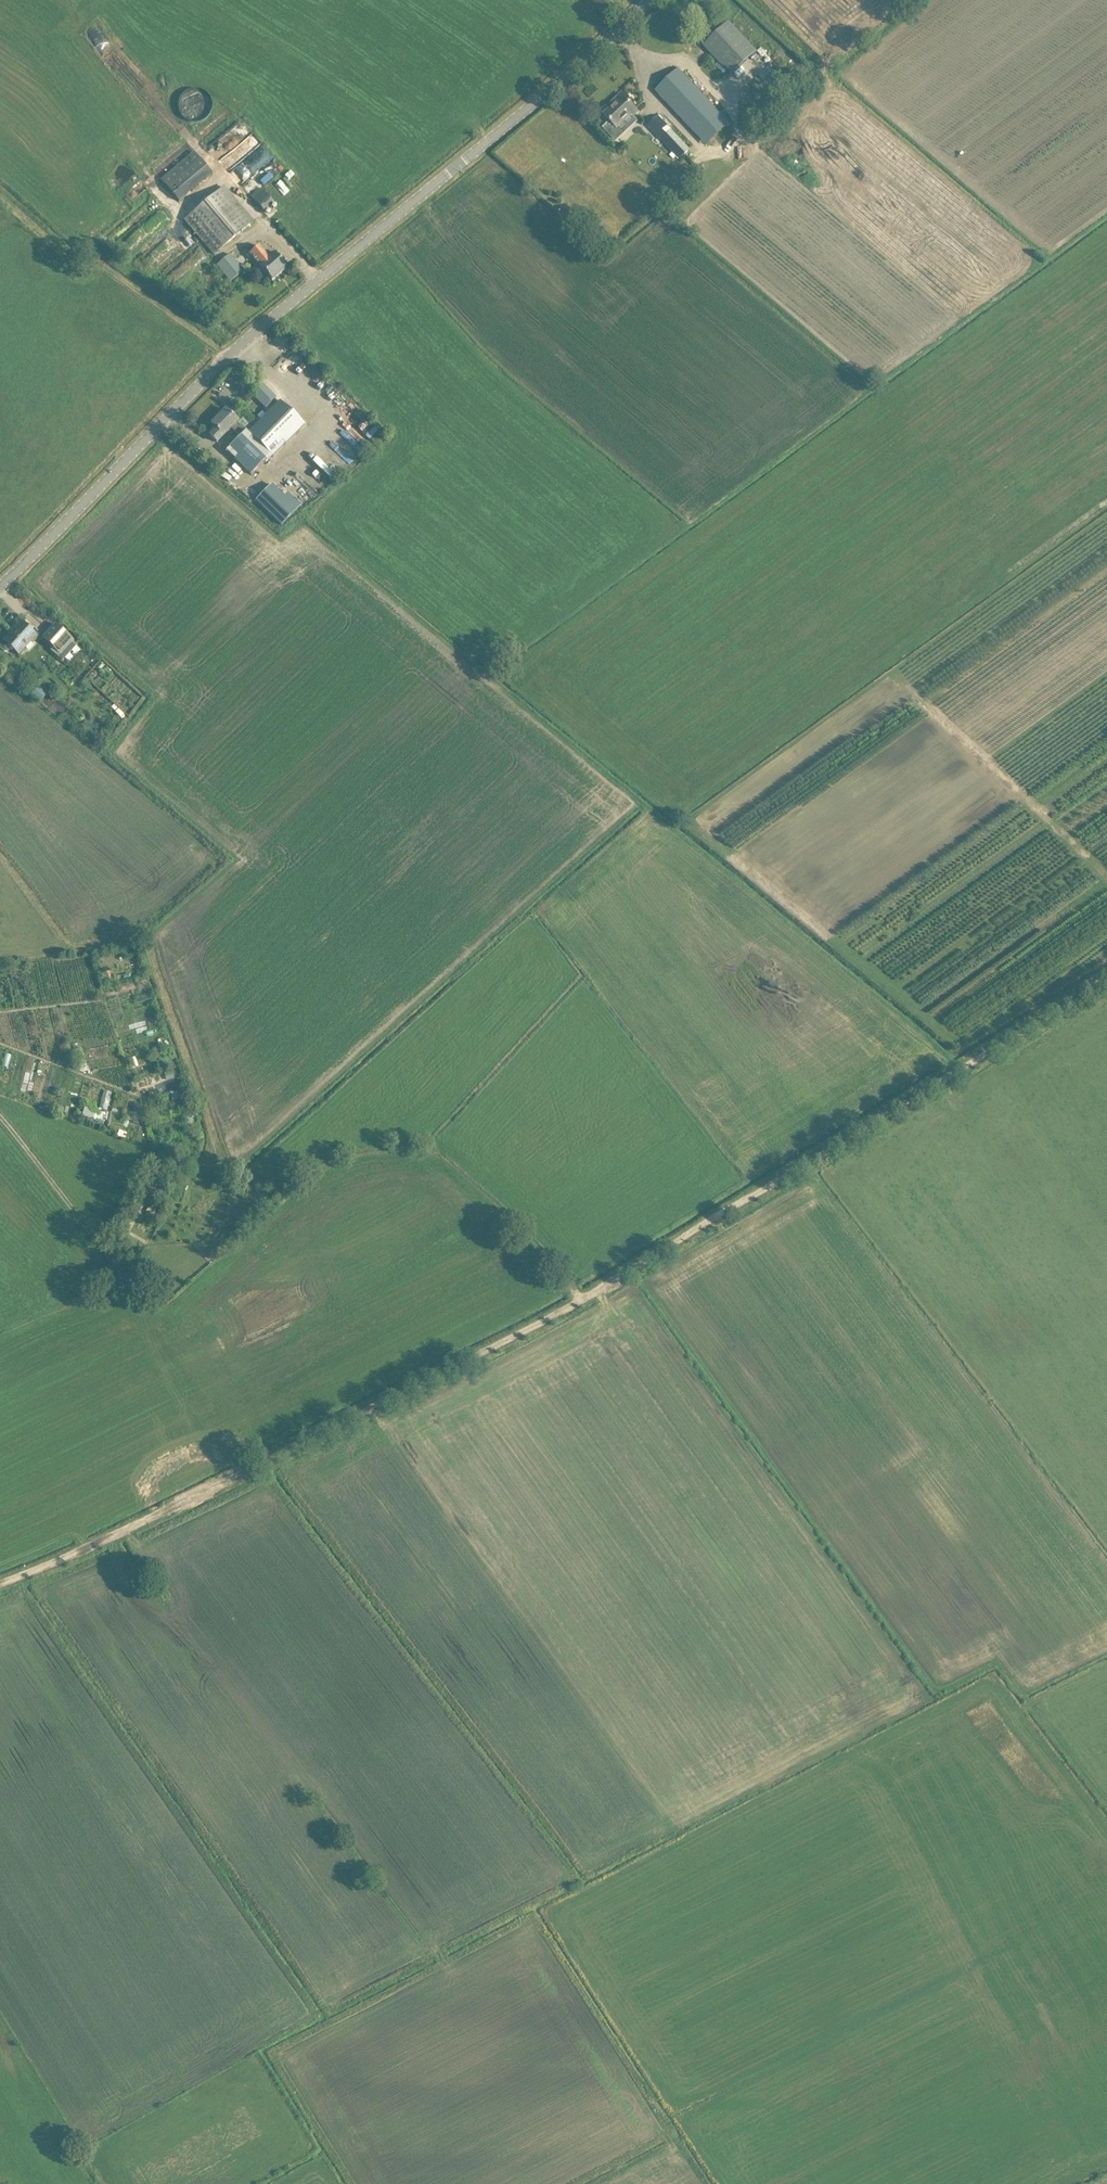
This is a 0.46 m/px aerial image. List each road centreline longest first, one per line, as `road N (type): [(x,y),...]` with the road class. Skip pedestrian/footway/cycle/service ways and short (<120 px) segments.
road 1 (unclassified): [(0,586),(226,358),(651,0)]
road 2 (track): [(0,1584),(219,1487),(578,1301)]
road 3 (track): [(1106,978),(634,1270)]
road 4 (track): [(0,1119),(262,1463)]

